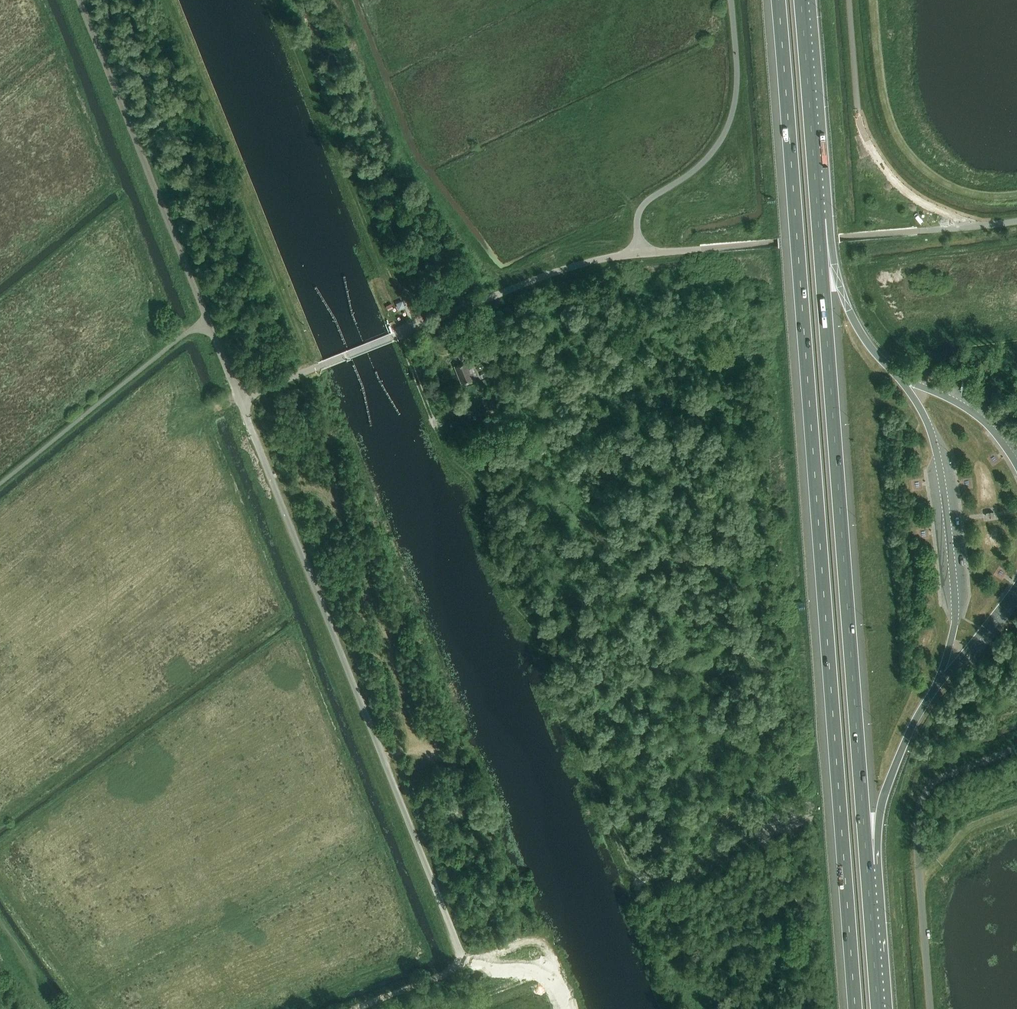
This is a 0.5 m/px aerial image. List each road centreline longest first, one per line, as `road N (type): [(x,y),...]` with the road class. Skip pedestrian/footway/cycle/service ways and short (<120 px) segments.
road 1 (motorway): [(777,0),(854,1008)]
road 2 (unclassified): [(568,1008),(544,976),(483,967),(453,939),(254,439),(250,405)]
road 3 (motorway): [(868,861),(817,219)]
road 4 (unclassified): [(250,405),(232,384),(79,0)]
road 5 (unclassified): [(250,405),(269,386),(514,288),(639,253)]
road 6 (unclassified): [(639,253),(1016,220)]
road 7 (track): [(268,0),(368,252),(407,295),(420,326)]
road 8 (unclassified): [(930,1008),(917,841),(921,802),(942,777),(1016,747)]
road 9 (track): [(165,0),(283,292)]
road 10 (unclassified): [(639,253),(640,211),(709,156),(732,116),(731,0)]
road 11 (motorway): [(817,219),(799,0)]
road 12 (motorway): [(868,861),(898,761),(936,689)]
road 13 (motorway): [(899,378),(852,319),(817,219)]
road 14 (motorway): [(879,1008),(868,861)]
road 15 (track): [(353,1008),(468,958)]

